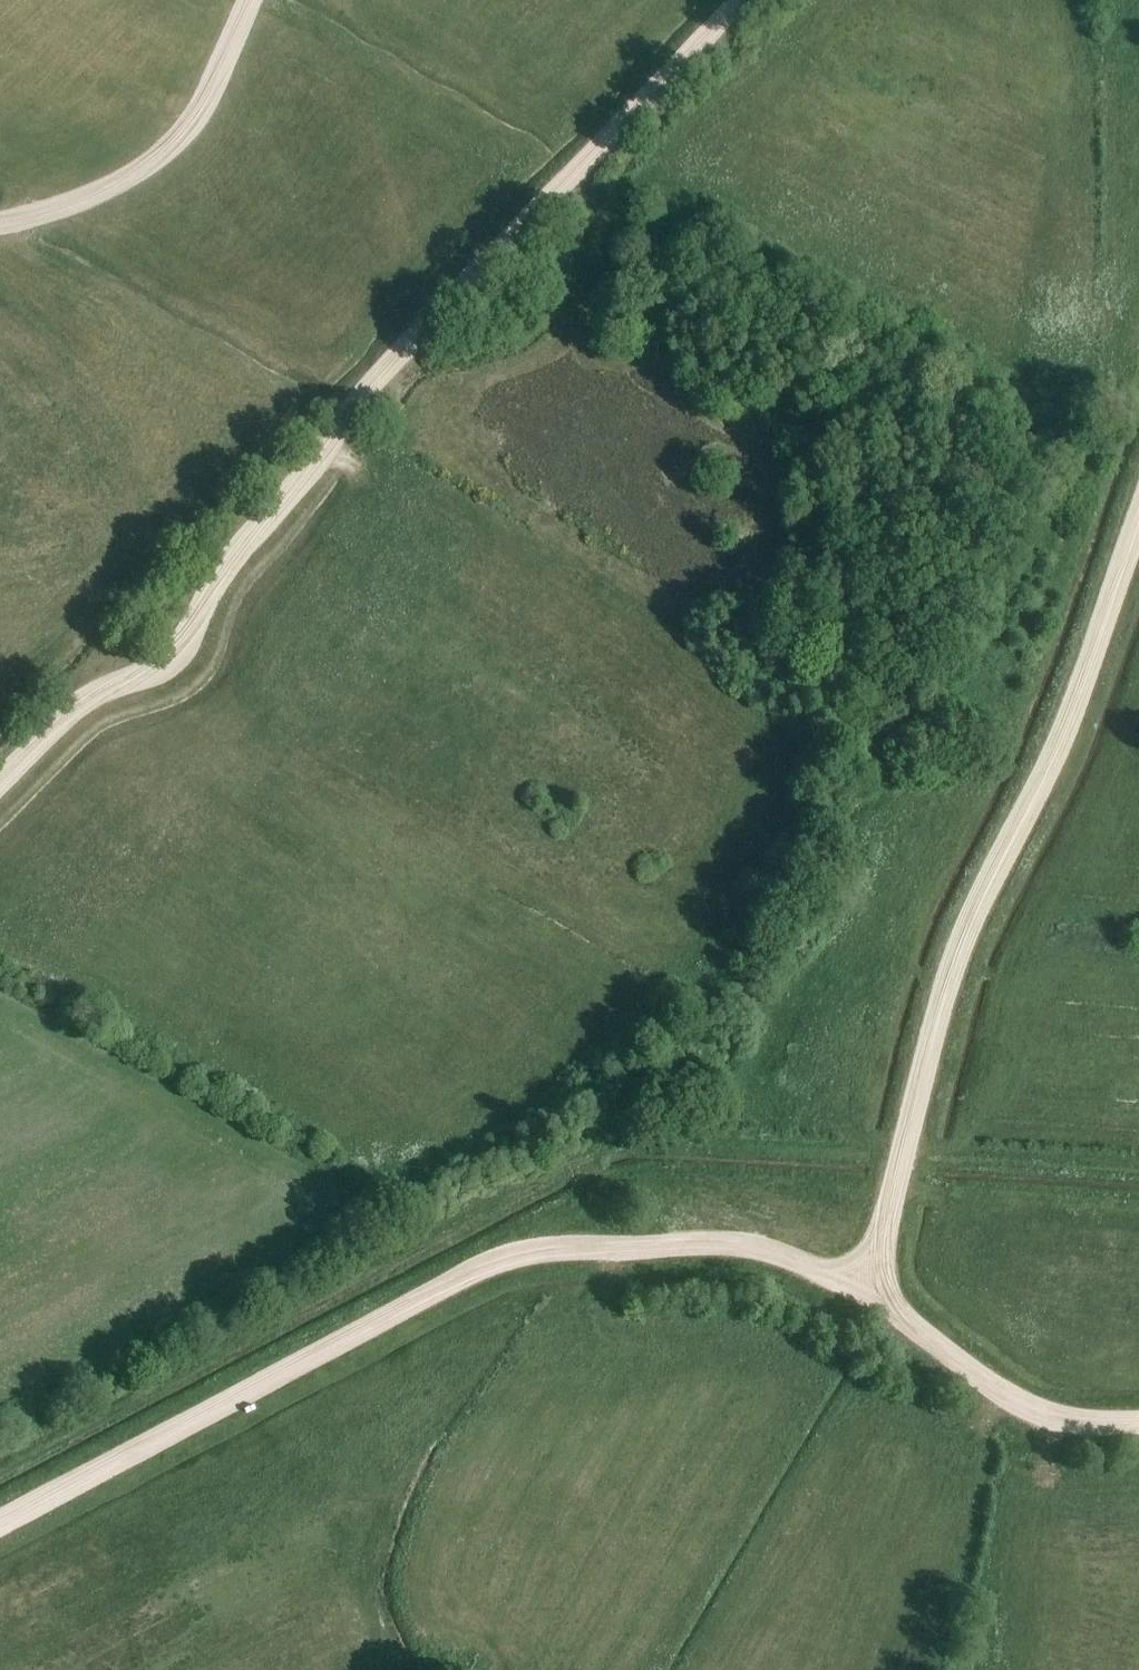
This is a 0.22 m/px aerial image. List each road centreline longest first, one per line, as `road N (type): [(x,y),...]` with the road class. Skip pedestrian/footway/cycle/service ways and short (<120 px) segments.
road 1 (track): [(0,1521),(499,1260),(546,1250),(734,1246),(779,1256),(870,1287),(1022,1405),(1053,1418),(1138,1422)]
road 2 (track): [(739,0),(364,390),(326,452),(215,579),(193,636),(170,668),(77,704),(0,783)]
road 3 (track): [(870,1287),(960,936),(1073,713),(1138,510)]
road 4 (track): [(249,0),(191,129),(161,158),(65,206),(0,224)]

